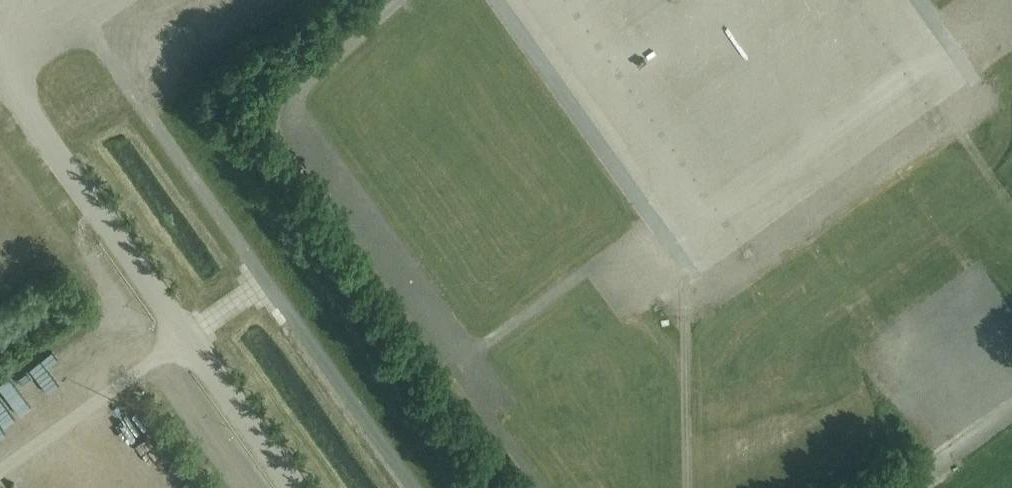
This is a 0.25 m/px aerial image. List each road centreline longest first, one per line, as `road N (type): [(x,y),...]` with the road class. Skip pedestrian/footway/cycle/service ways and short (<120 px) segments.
road 1 (track): [(245,487),(151,355)]

